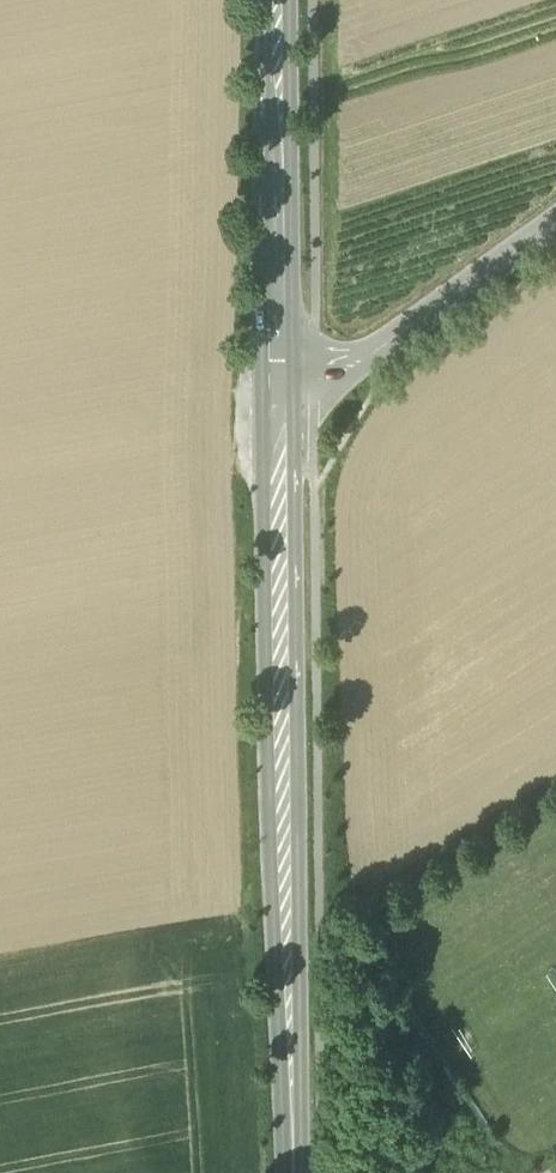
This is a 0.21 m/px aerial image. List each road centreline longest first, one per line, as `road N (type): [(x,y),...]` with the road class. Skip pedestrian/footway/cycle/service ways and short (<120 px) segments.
road 1 (tertiary): [(293,1172),(276,372)]
road 2 (tertiary): [(276,372),(277,0)]
road 3 (residential): [(555,224),(357,358),(276,372)]

